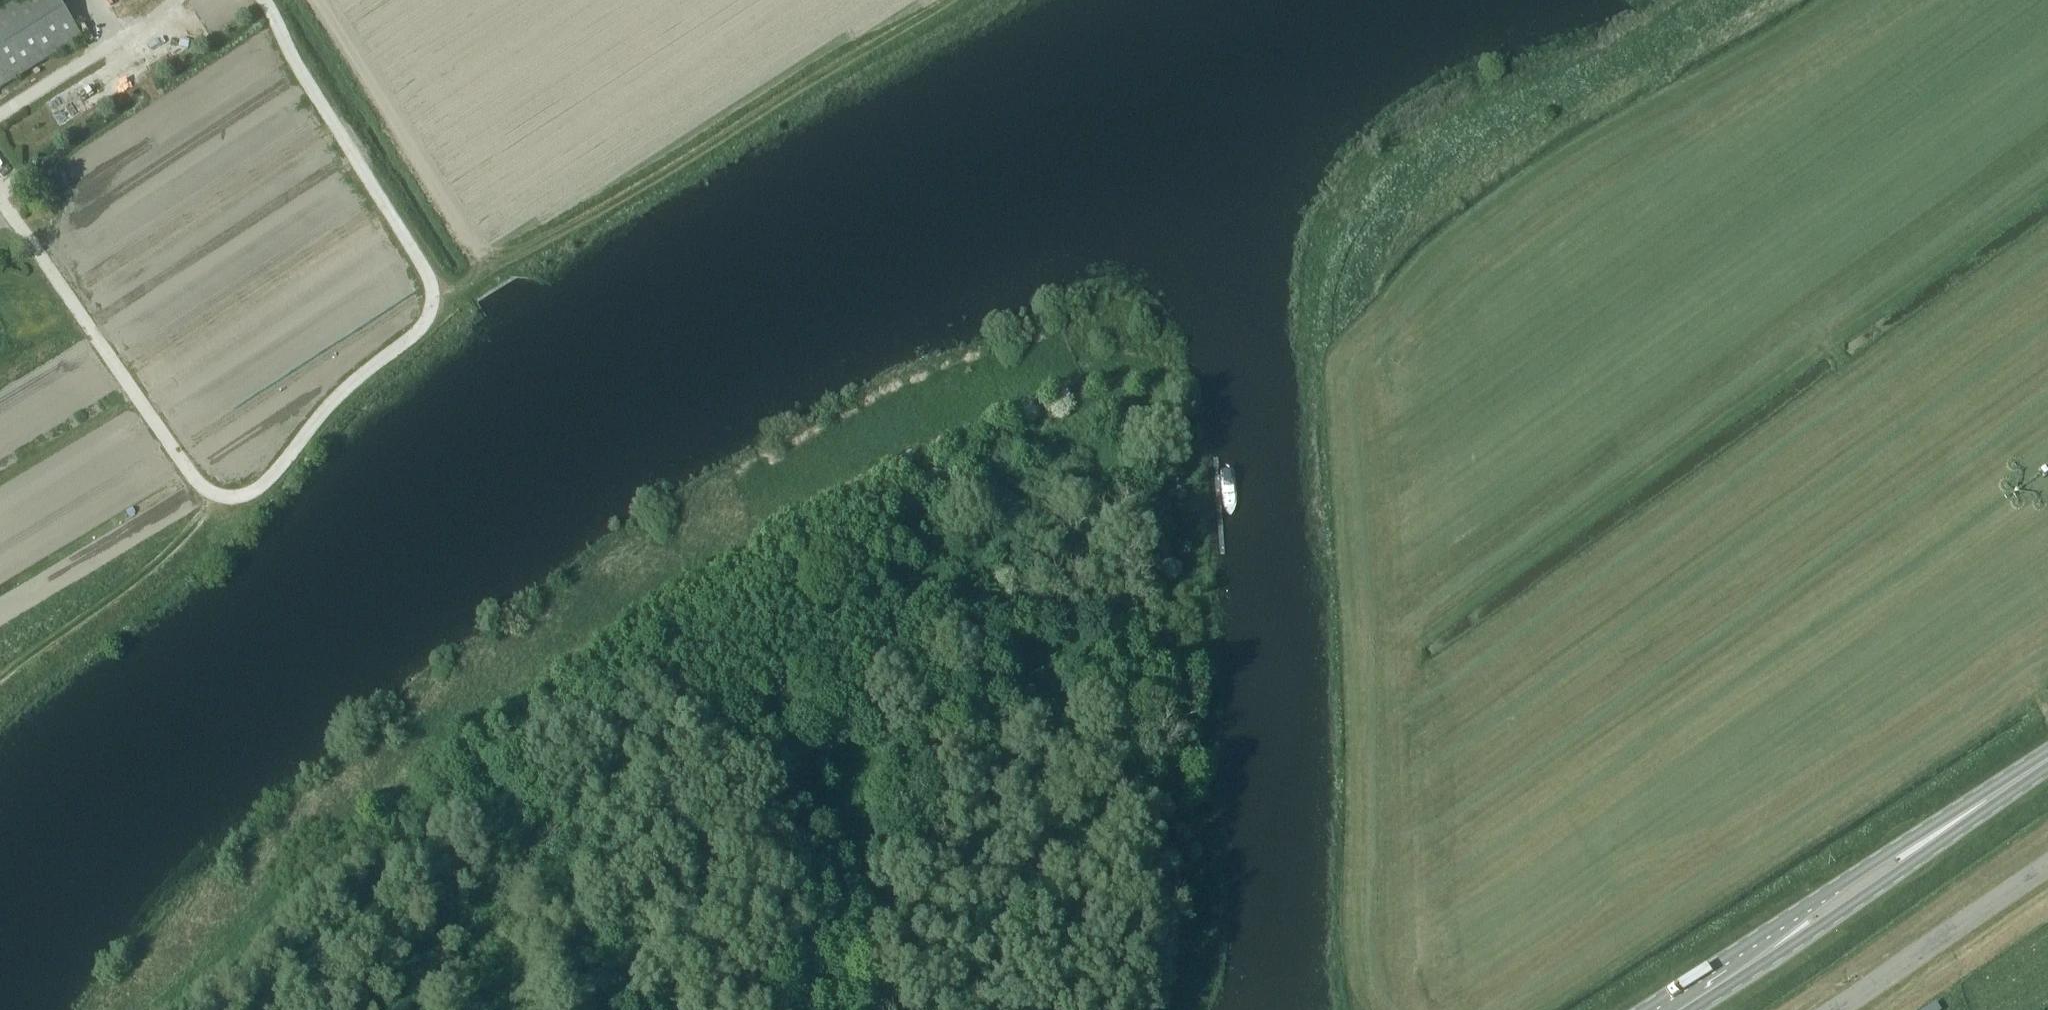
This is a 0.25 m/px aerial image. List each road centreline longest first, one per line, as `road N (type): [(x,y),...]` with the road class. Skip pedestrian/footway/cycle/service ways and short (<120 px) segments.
road 1 (primary): [(2007,785),(1983,792),(1644,1009)]
road 2 (primary): [(1689,1009),(1947,838),(2007,785)]
road 3 (unclassified): [(1834,1009),(2047,864)]

